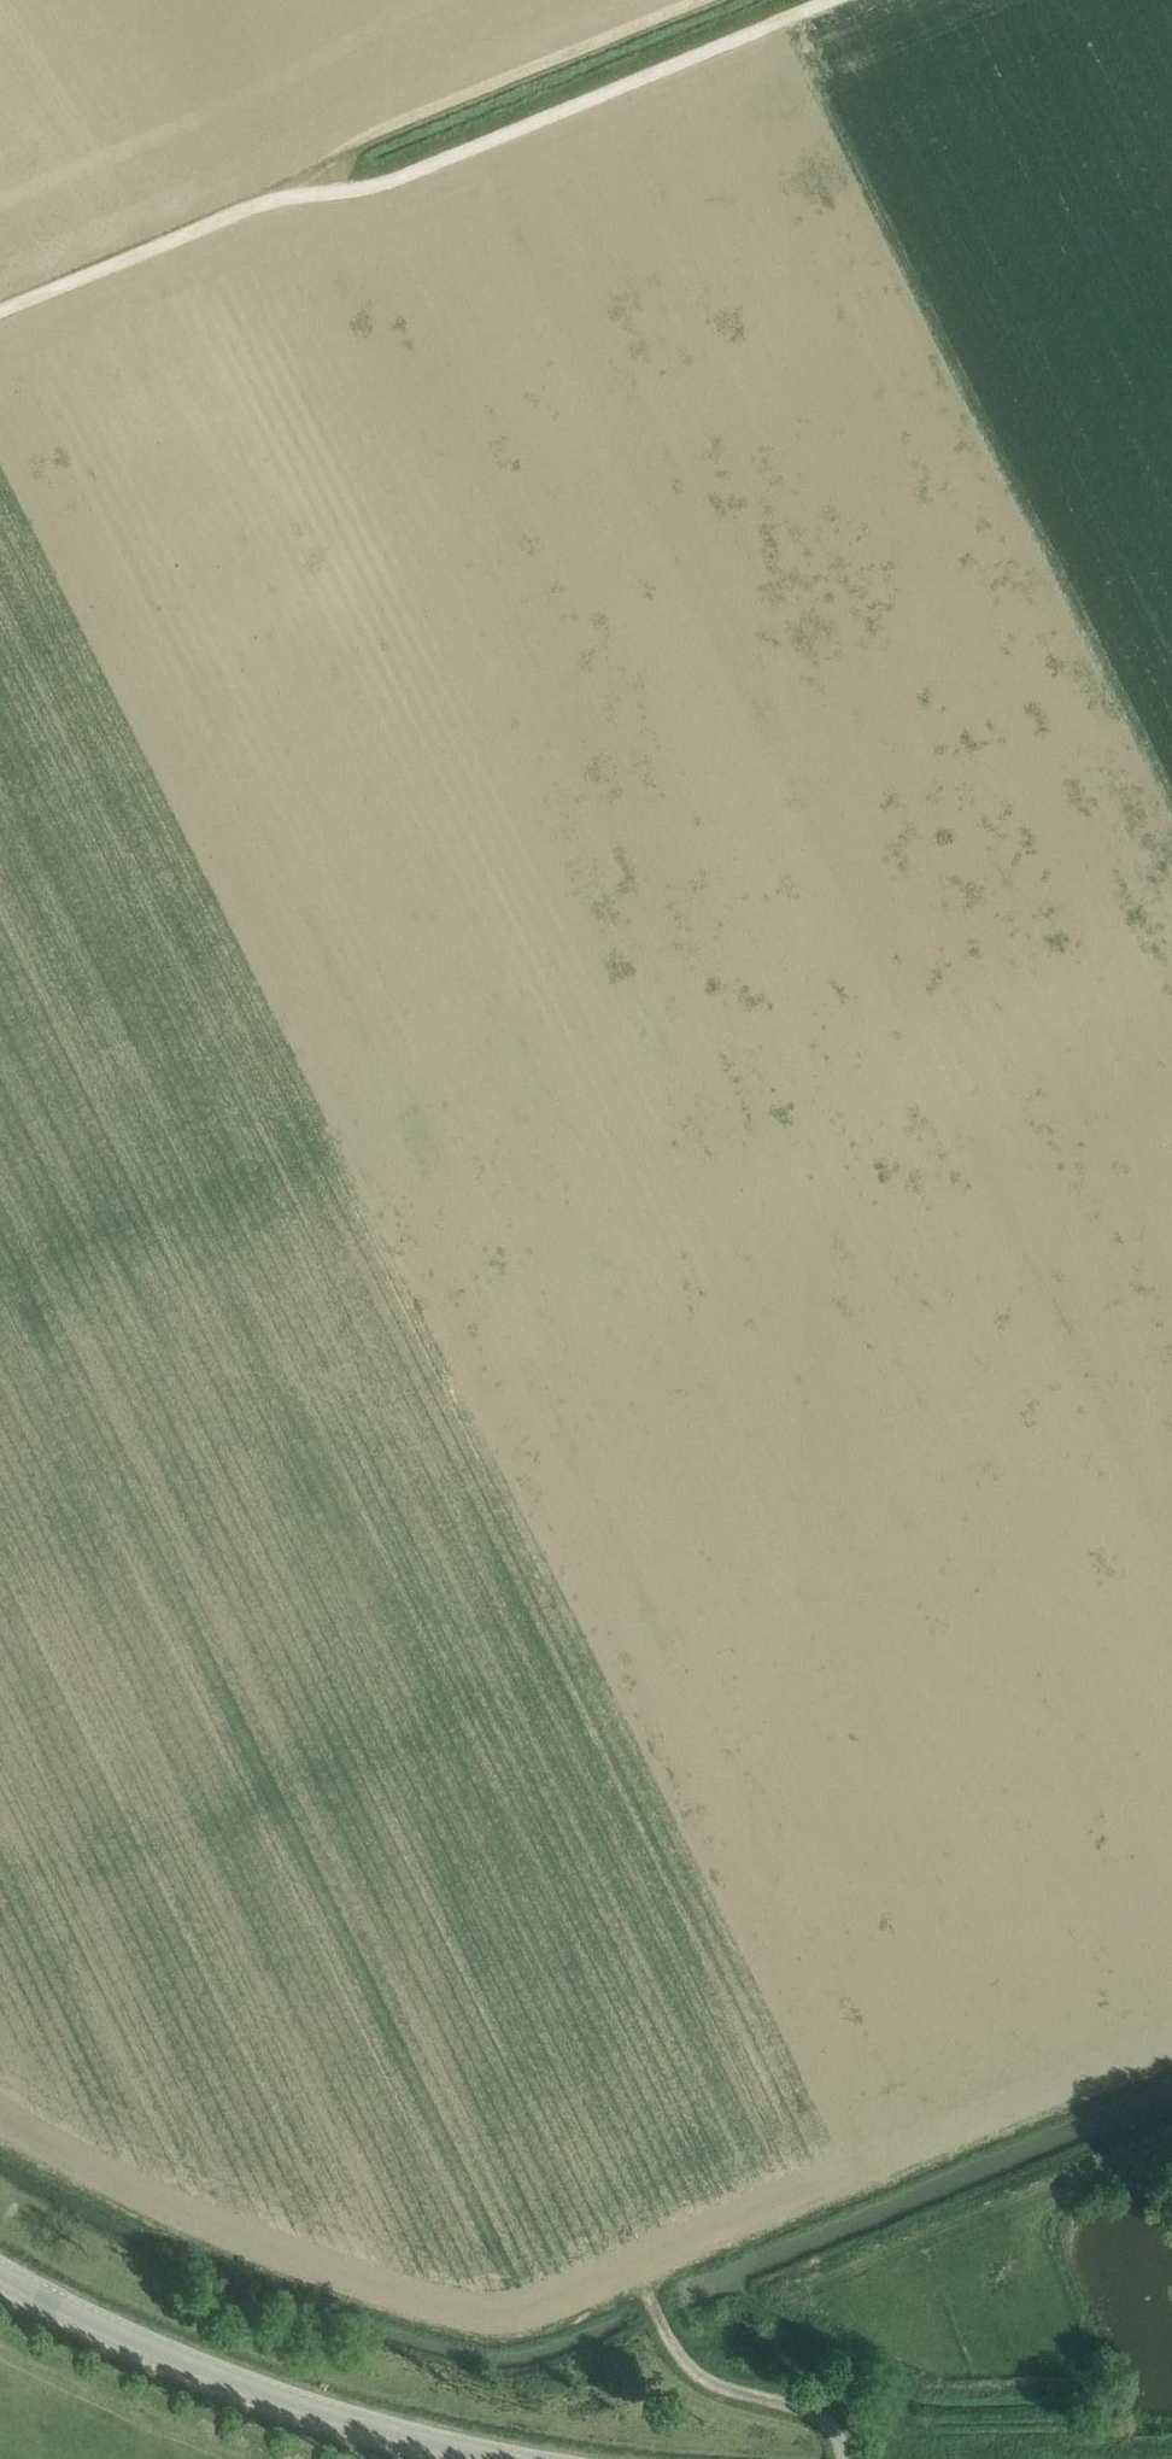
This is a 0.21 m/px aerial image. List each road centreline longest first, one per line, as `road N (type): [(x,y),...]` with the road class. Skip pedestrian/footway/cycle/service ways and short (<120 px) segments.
road 1 (tertiary): [(495,2458),(306,2410),(122,2338),(0,2274)]

